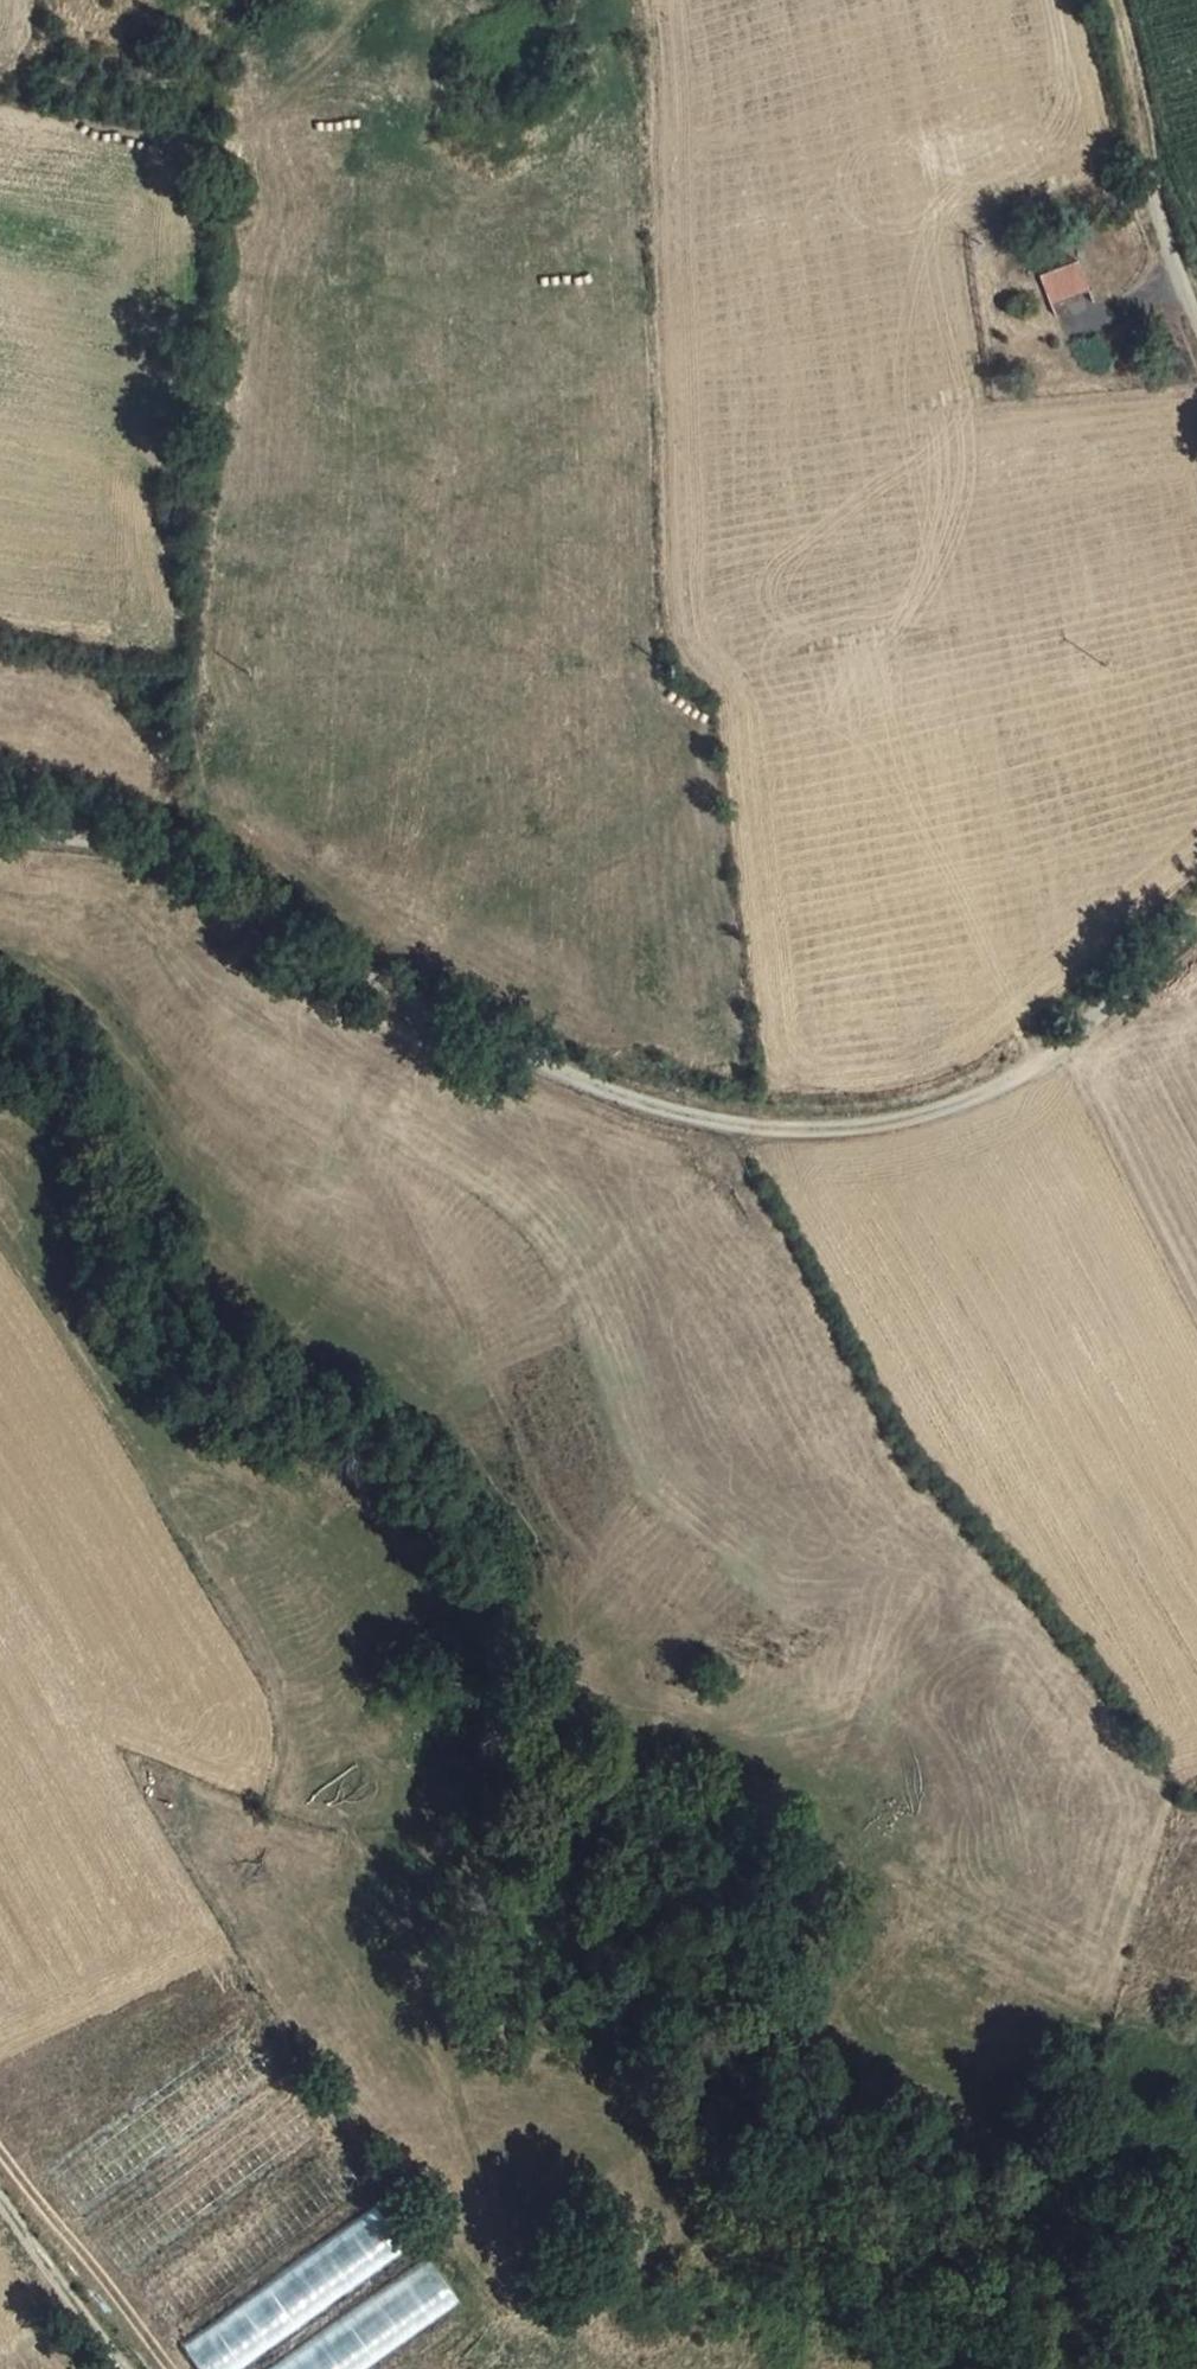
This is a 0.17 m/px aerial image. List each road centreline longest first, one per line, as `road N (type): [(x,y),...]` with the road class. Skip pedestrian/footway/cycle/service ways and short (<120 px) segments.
road 1 (track): [(1196,943),(1061,1054),(897,1116),(730,1122),(527,1060),(133,843),(0,837)]
road 2 (track): [(0,2191),(125,2368)]

